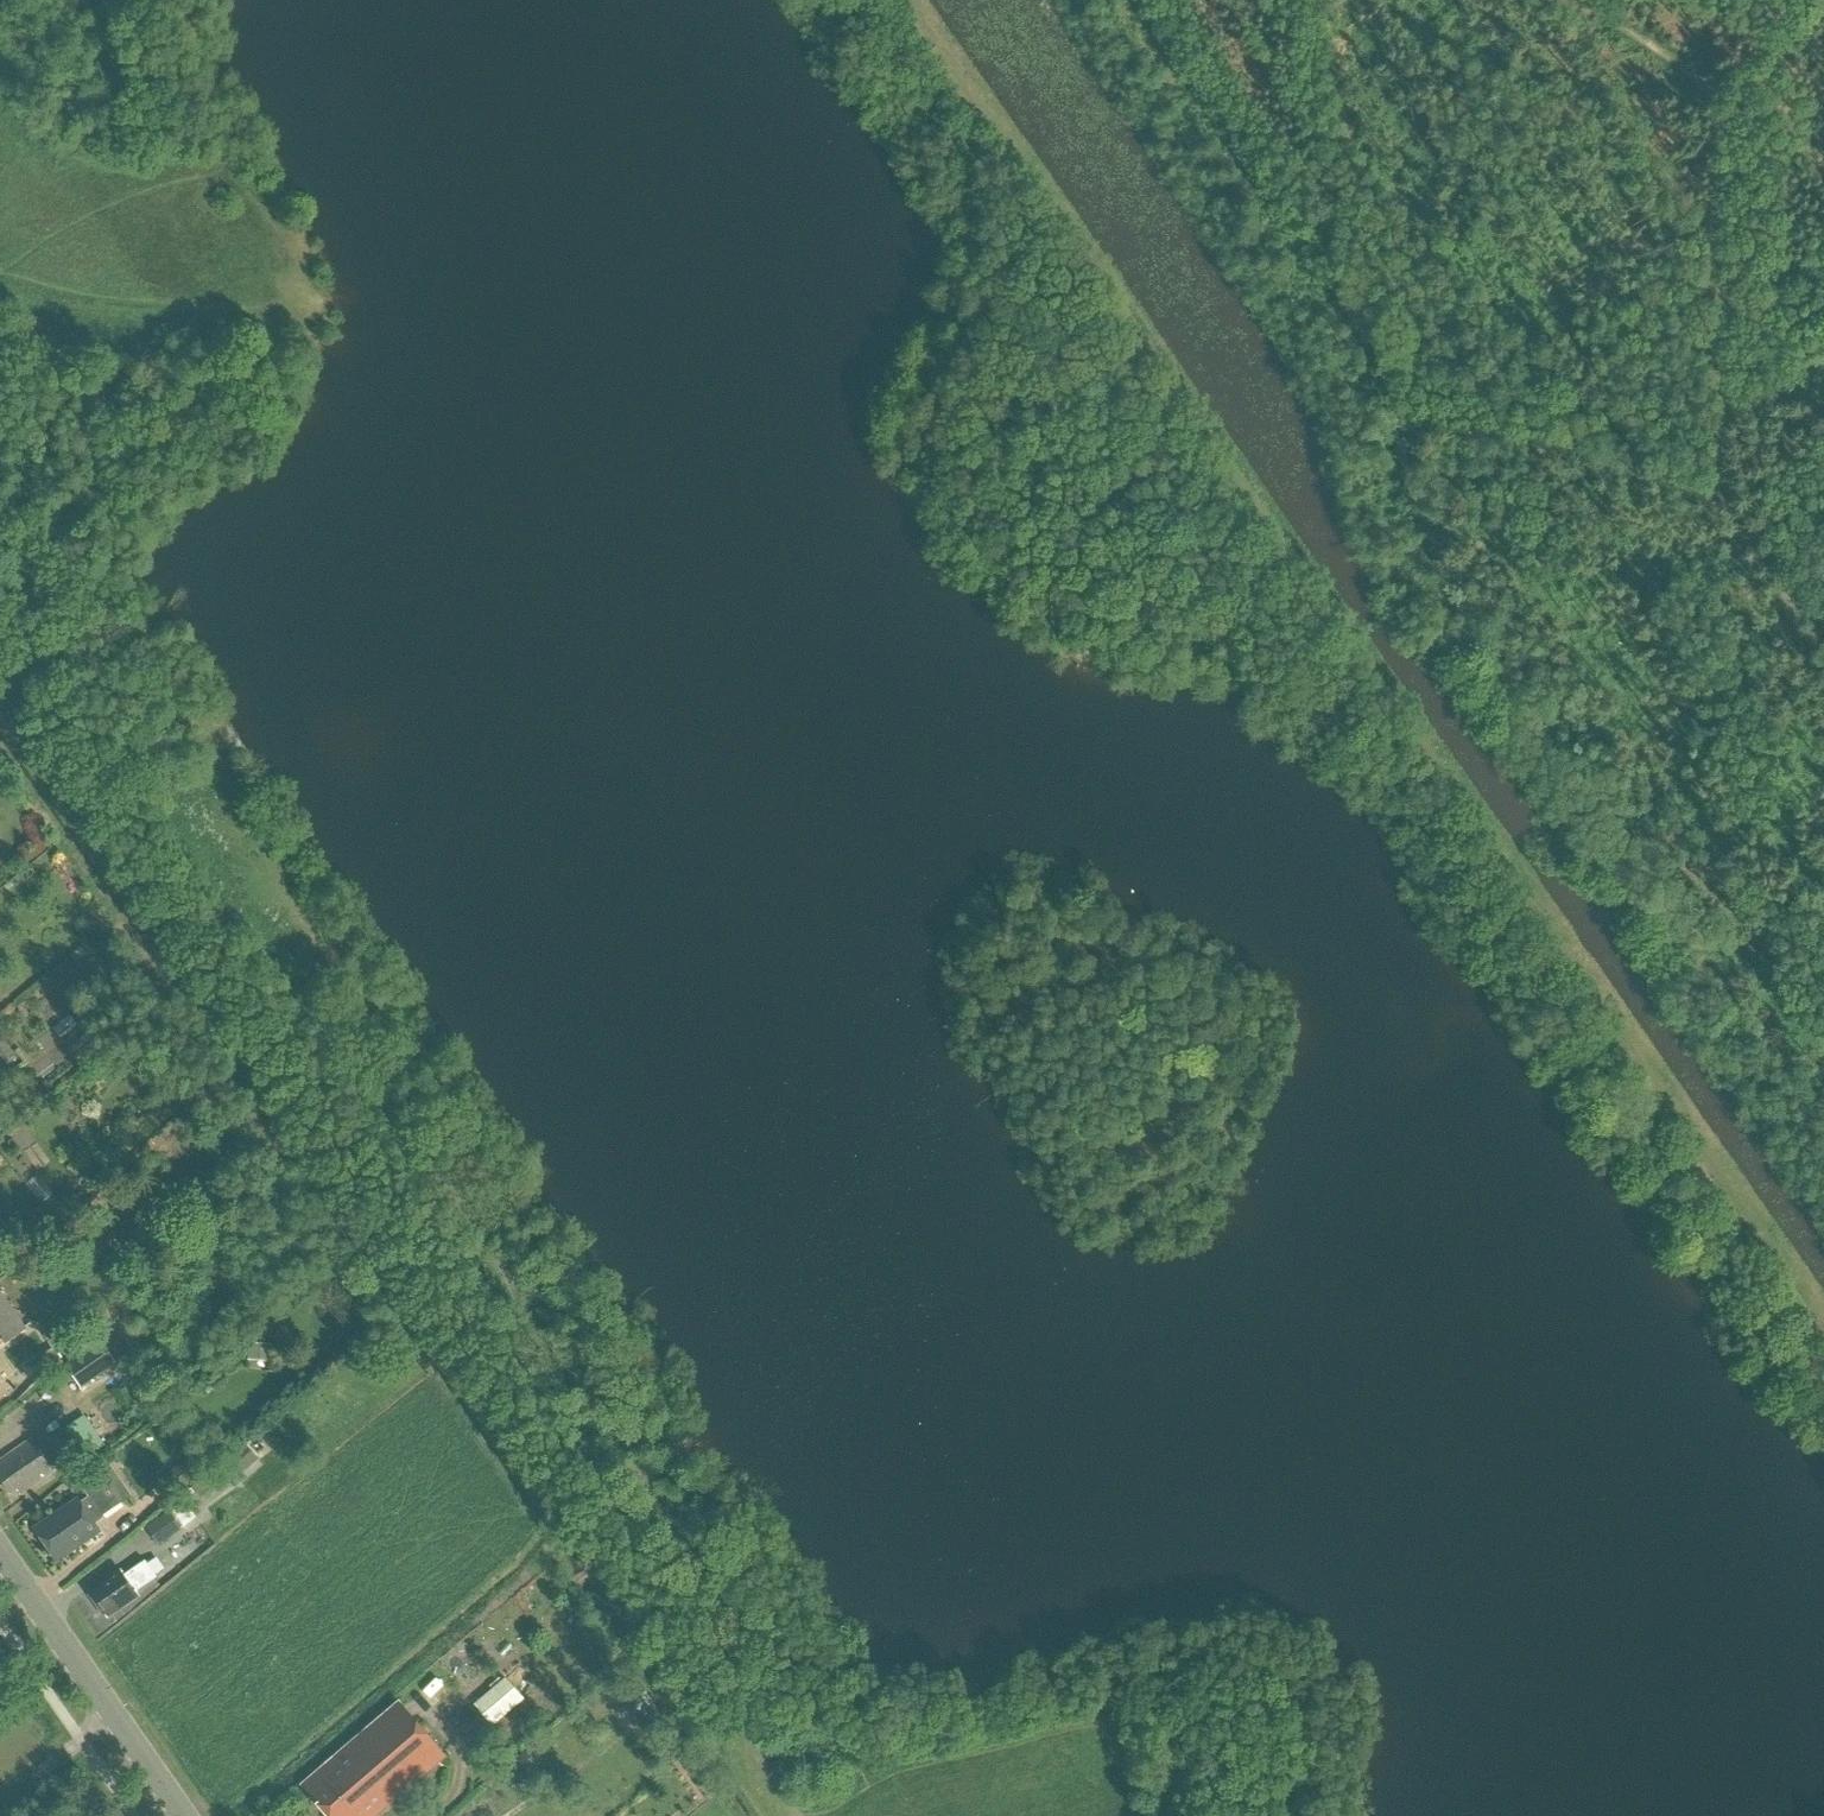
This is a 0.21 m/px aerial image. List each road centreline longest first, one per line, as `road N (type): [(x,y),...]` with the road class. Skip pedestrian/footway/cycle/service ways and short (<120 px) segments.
road 1 (tertiary): [(184,1815),(0,1551)]

